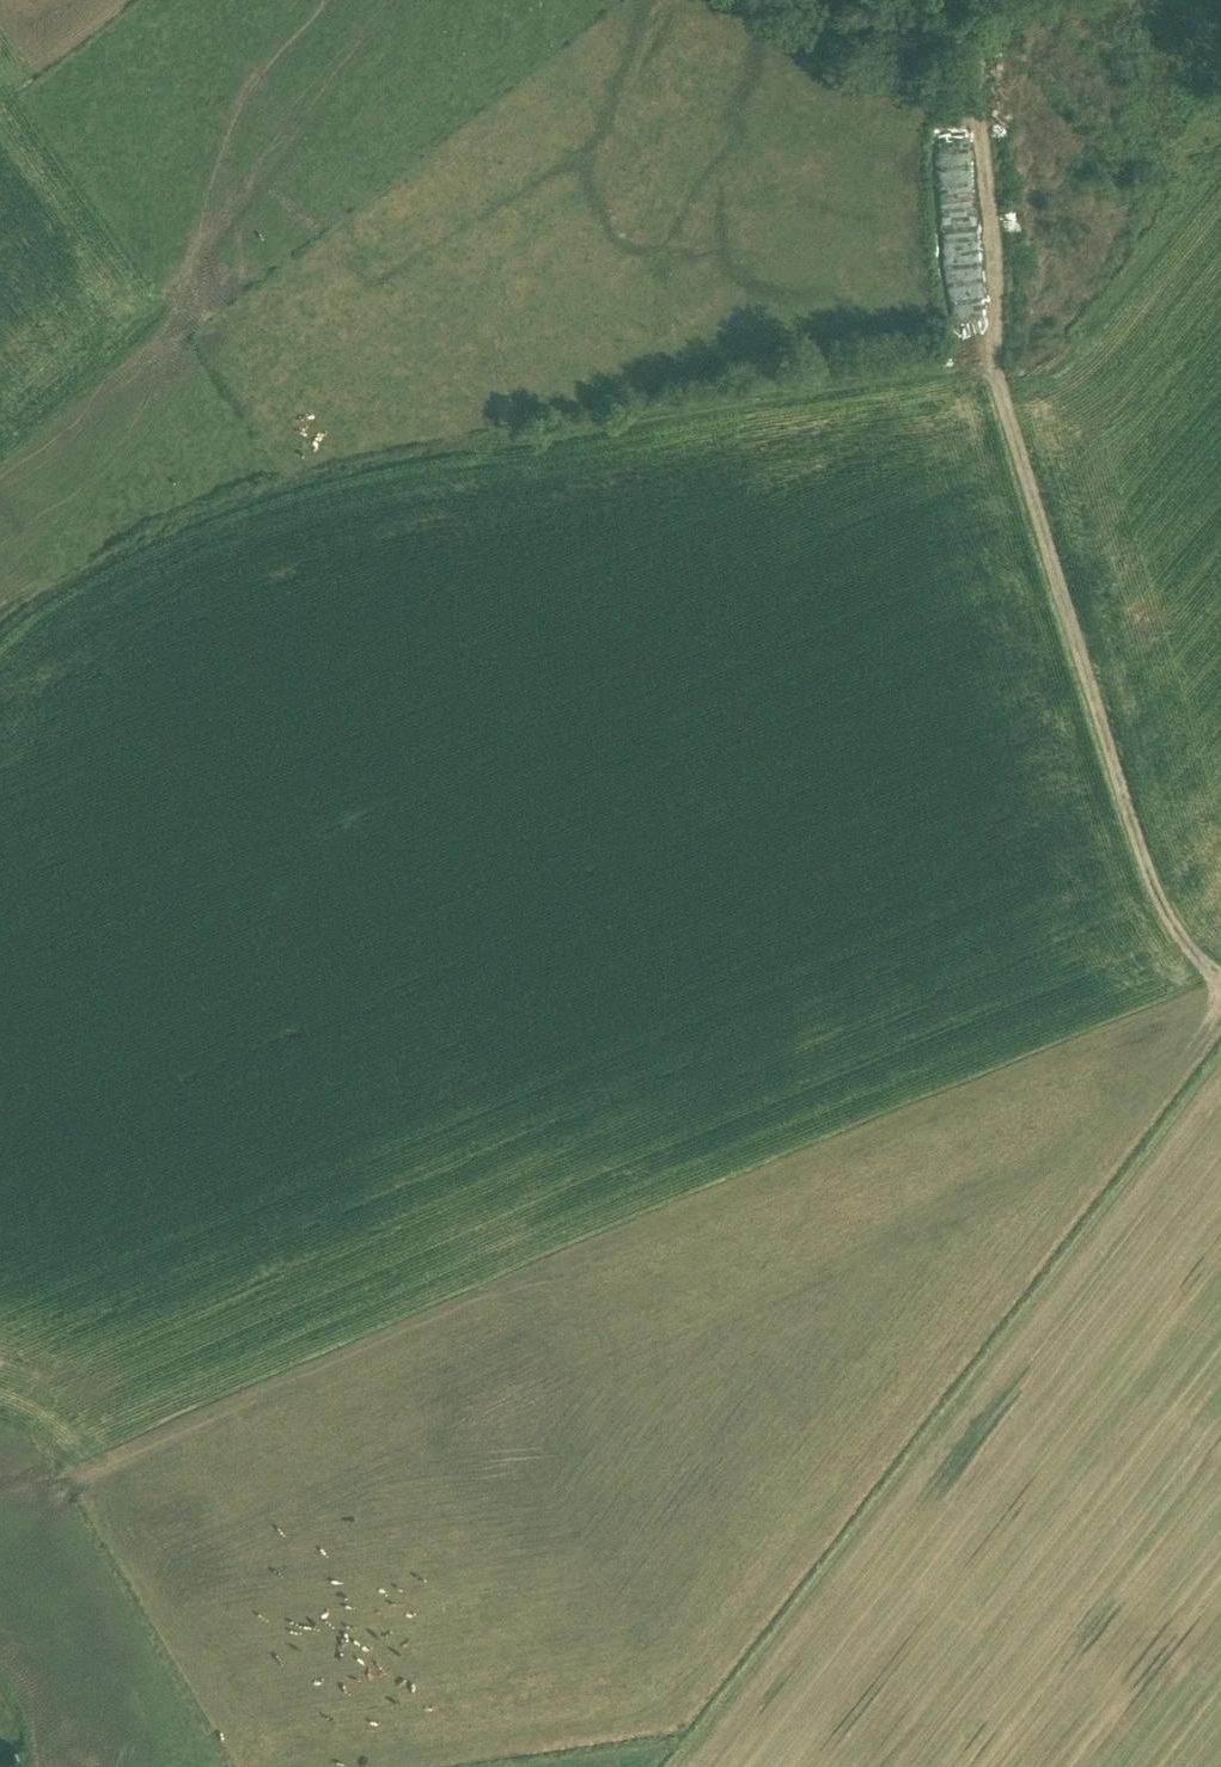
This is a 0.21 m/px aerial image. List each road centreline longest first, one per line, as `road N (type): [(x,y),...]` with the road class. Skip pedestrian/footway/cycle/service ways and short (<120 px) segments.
road 1 (track): [(1220,984),(1184,948),(1146,873),(992,325),(993,62),(1015,0)]

